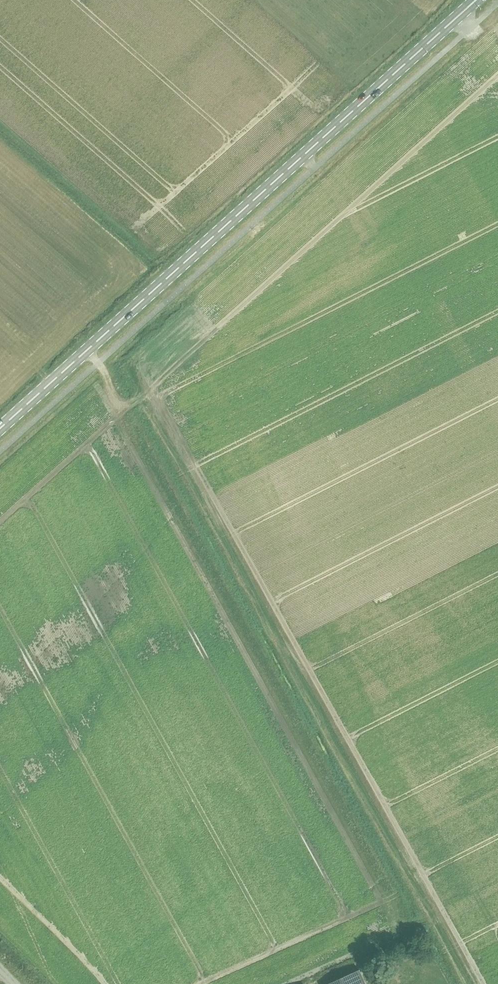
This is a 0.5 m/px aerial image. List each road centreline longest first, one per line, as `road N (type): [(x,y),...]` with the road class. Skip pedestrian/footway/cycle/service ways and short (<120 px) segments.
road 1 (primary): [(0,429),(477,0)]

